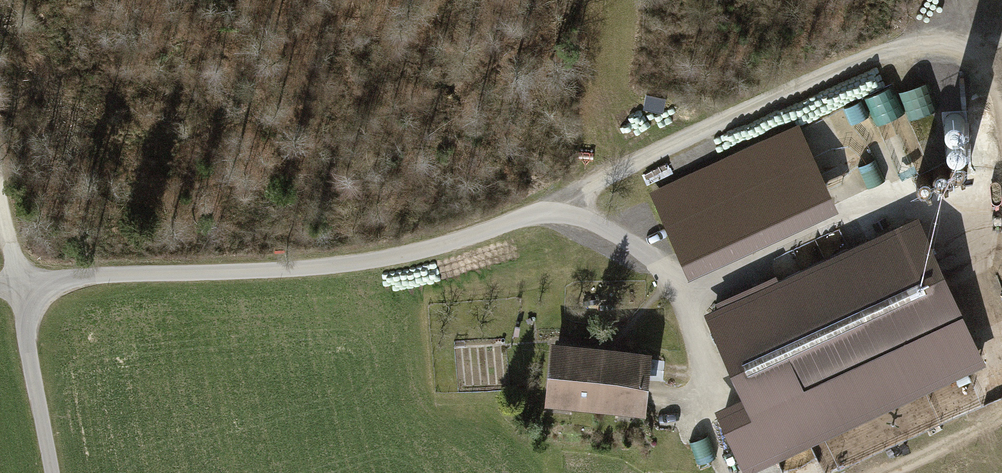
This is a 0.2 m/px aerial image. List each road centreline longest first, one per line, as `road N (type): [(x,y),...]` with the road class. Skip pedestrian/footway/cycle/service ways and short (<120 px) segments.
road 1 (track): [(17,283),(422,256),(562,204)]
road 2 (track): [(562,204),(880,53),(945,48),(992,73),(1001,100)]
road 3 (track): [(683,300),(869,210),(916,205),(949,213),(1001,339)]
road 4 (track): [(731,472),(703,406),(711,367),(661,264),(562,204)]
road 5 (track): [(54,472),(17,283)]

